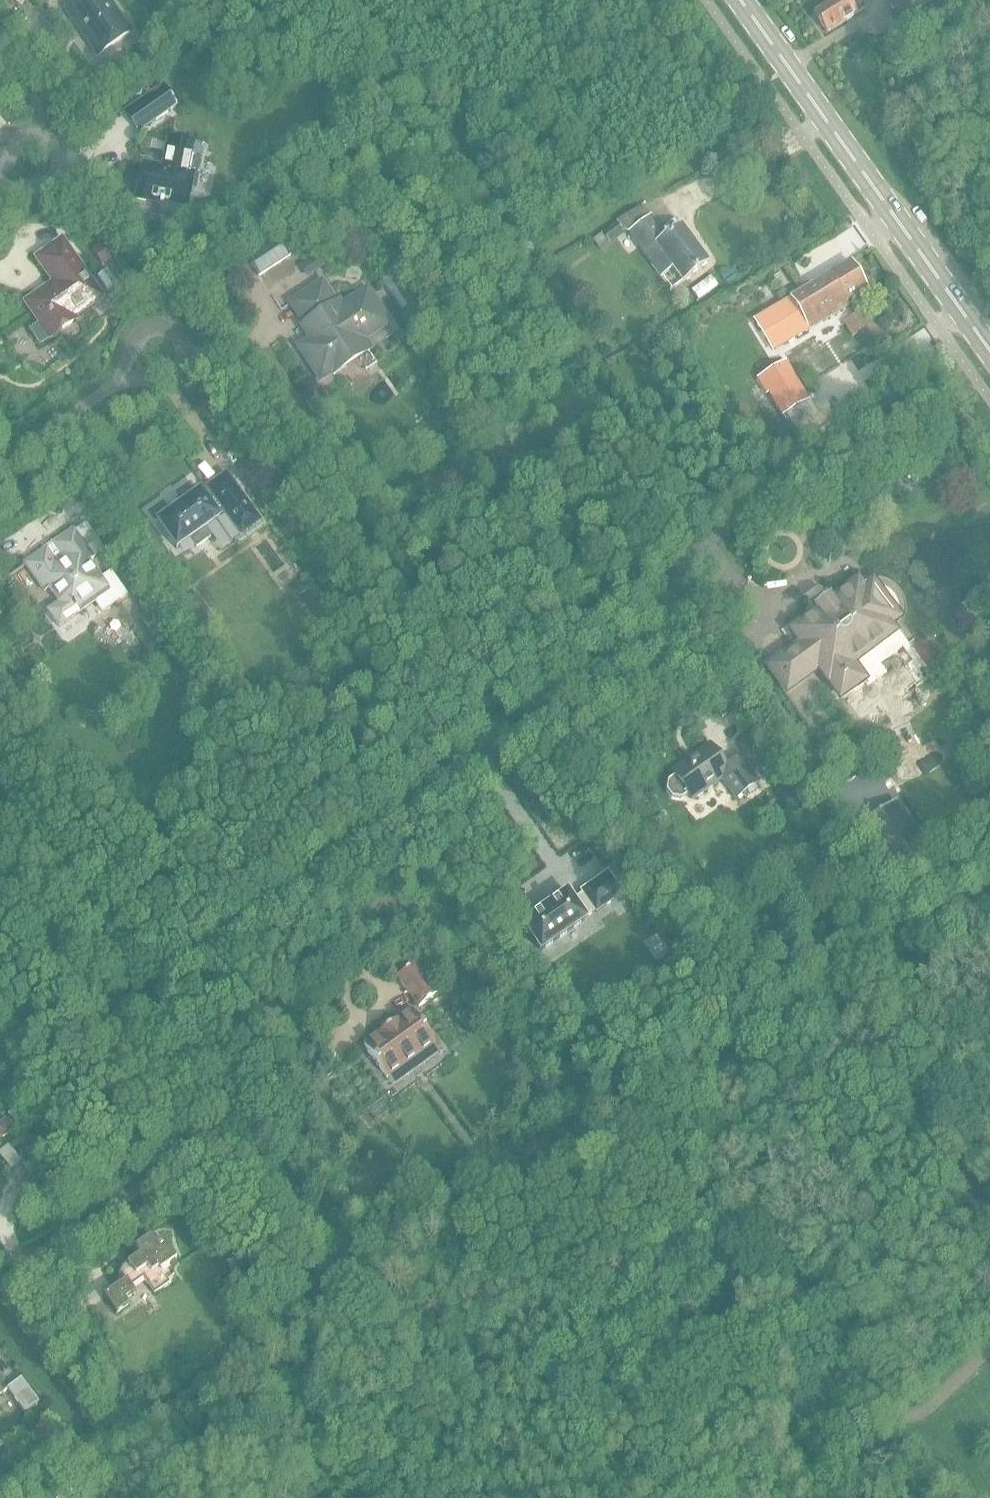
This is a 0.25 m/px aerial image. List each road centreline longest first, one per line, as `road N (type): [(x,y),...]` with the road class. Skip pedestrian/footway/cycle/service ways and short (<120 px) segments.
road 1 (residential): [(95,1027),(667,624)]
road 2 (secondary): [(989,352),(743,0)]
road 3 (residential): [(95,1027),(166,1130),(165,1157),(149,1179),(0,1284)]
road 4 (residential): [(667,624),(719,588),(723,572),(706,549),(675,562),(669,609)]
road 5 (residential): [(121,378),(163,376),(185,359),(185,346),(164,326),(148,327),(128,367)]
road 6 (residential): [(95,1027),(0,889)]
road 7 (residential): [(0,460),(121,378)]
road 8 (residential): [(0,187),(53,177),(61,158),(38,134),(10,153)]

